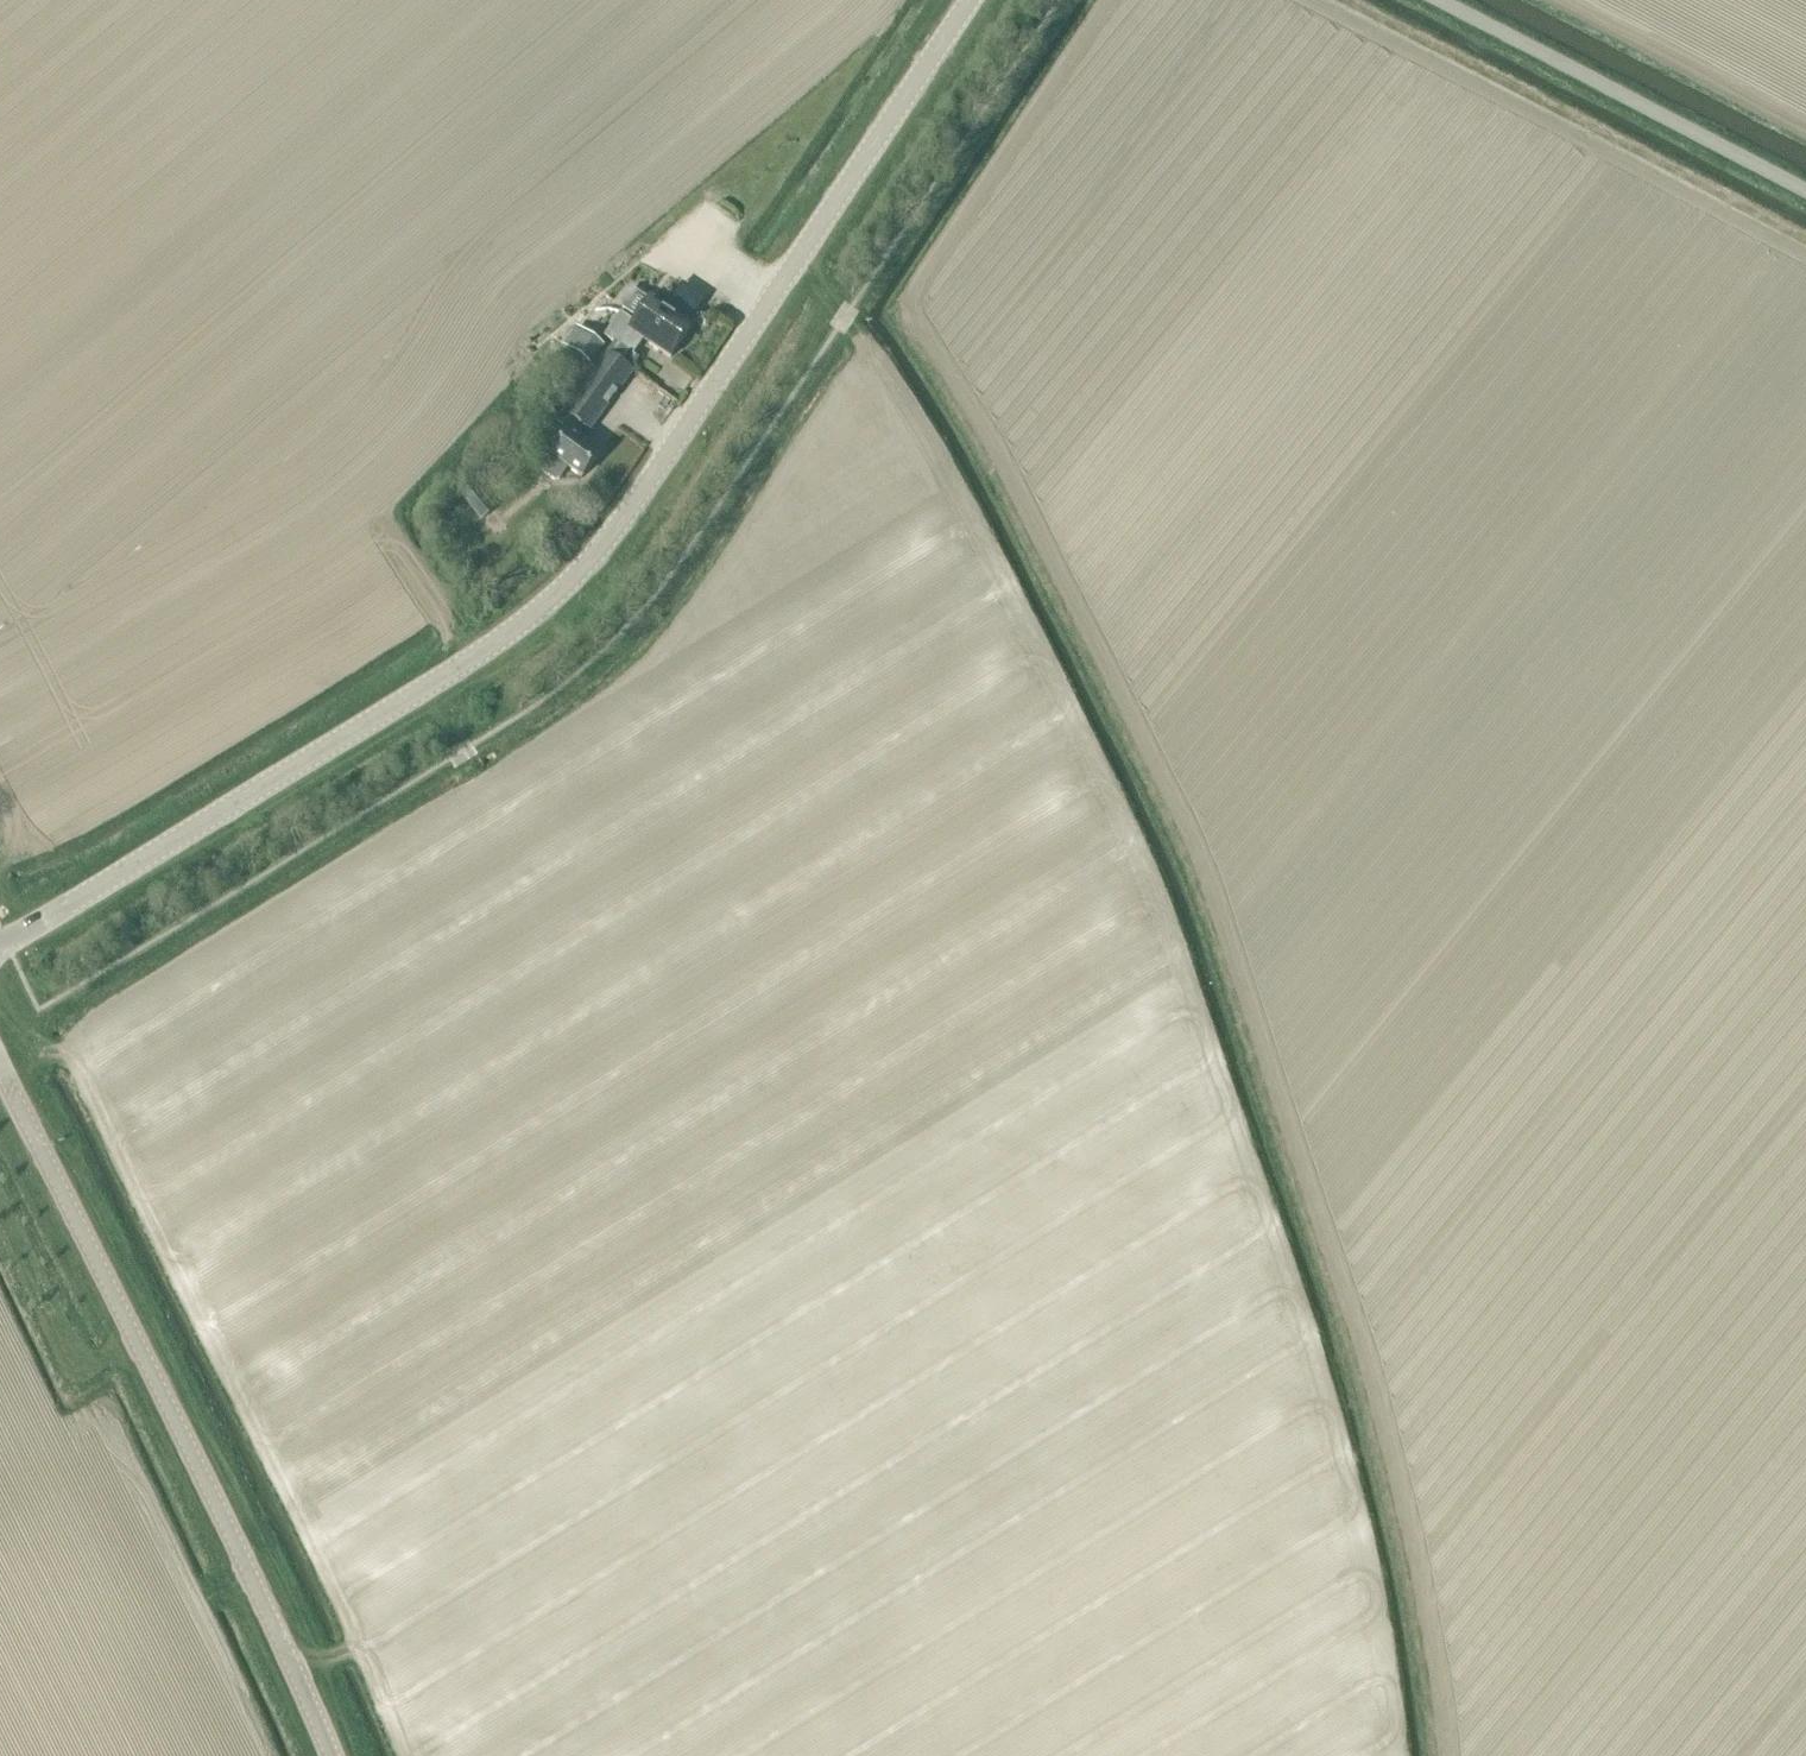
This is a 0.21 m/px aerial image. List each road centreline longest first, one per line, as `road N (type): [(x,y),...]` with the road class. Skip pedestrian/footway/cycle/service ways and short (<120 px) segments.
road 1 (tertiary): [(0,945),(388,717),(534,621),(655,481),(973,0)]
road 2 (tertiary): [(327,1755),(0,1073)]
road 3 (unclassified): [(1805,193),(1433,0)]

